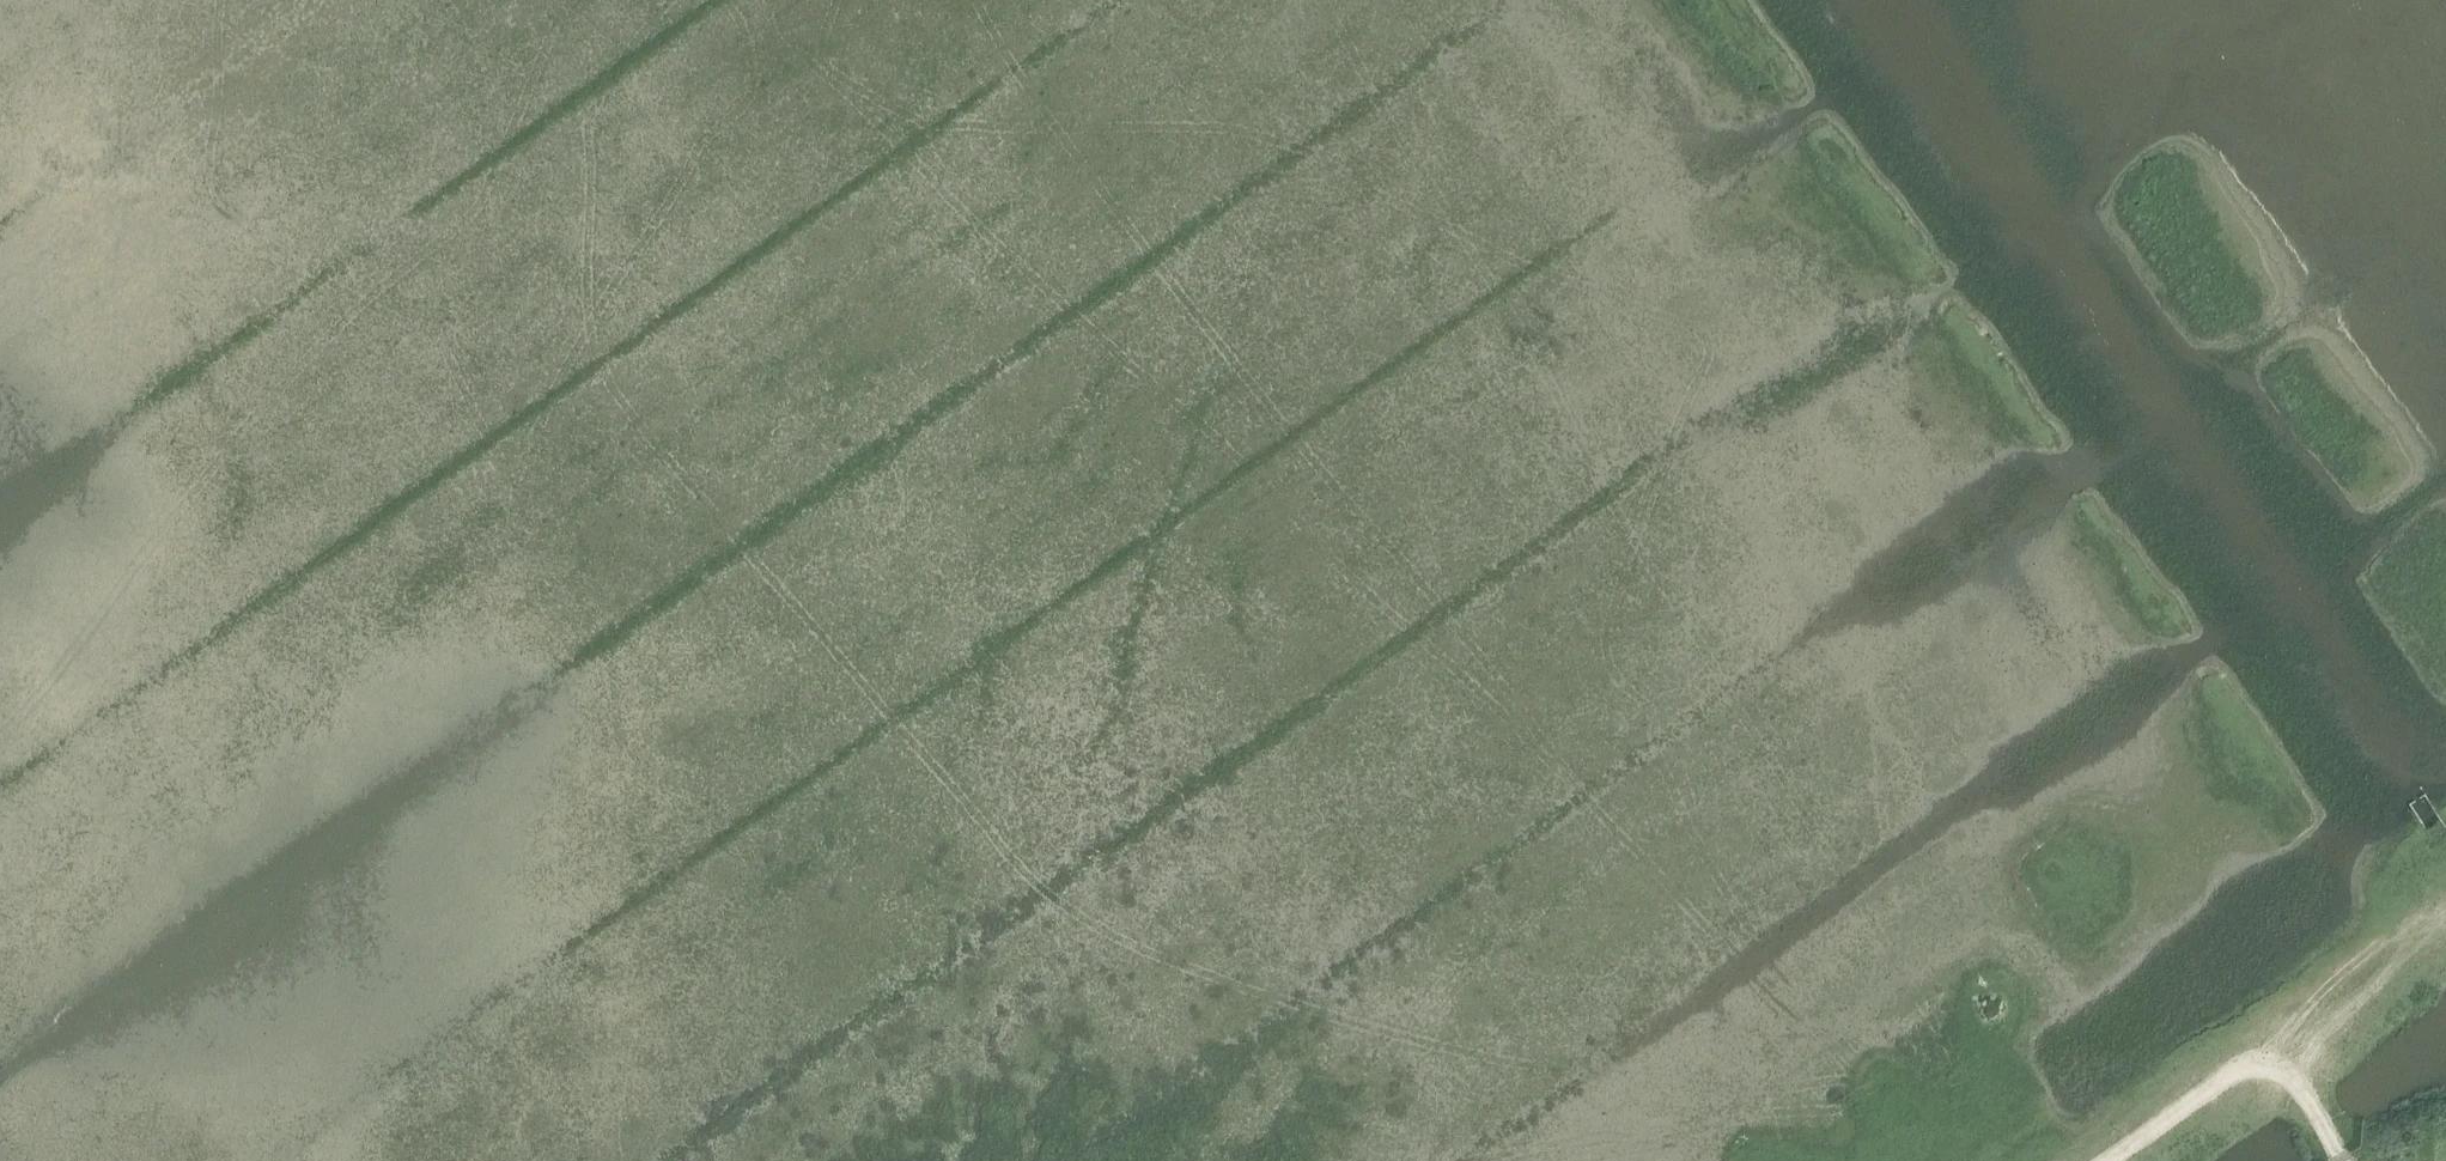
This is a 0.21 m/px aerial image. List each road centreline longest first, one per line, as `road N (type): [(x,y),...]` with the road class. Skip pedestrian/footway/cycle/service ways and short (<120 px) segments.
road 1 (track): [(2357,1160),(2269,1034)]

